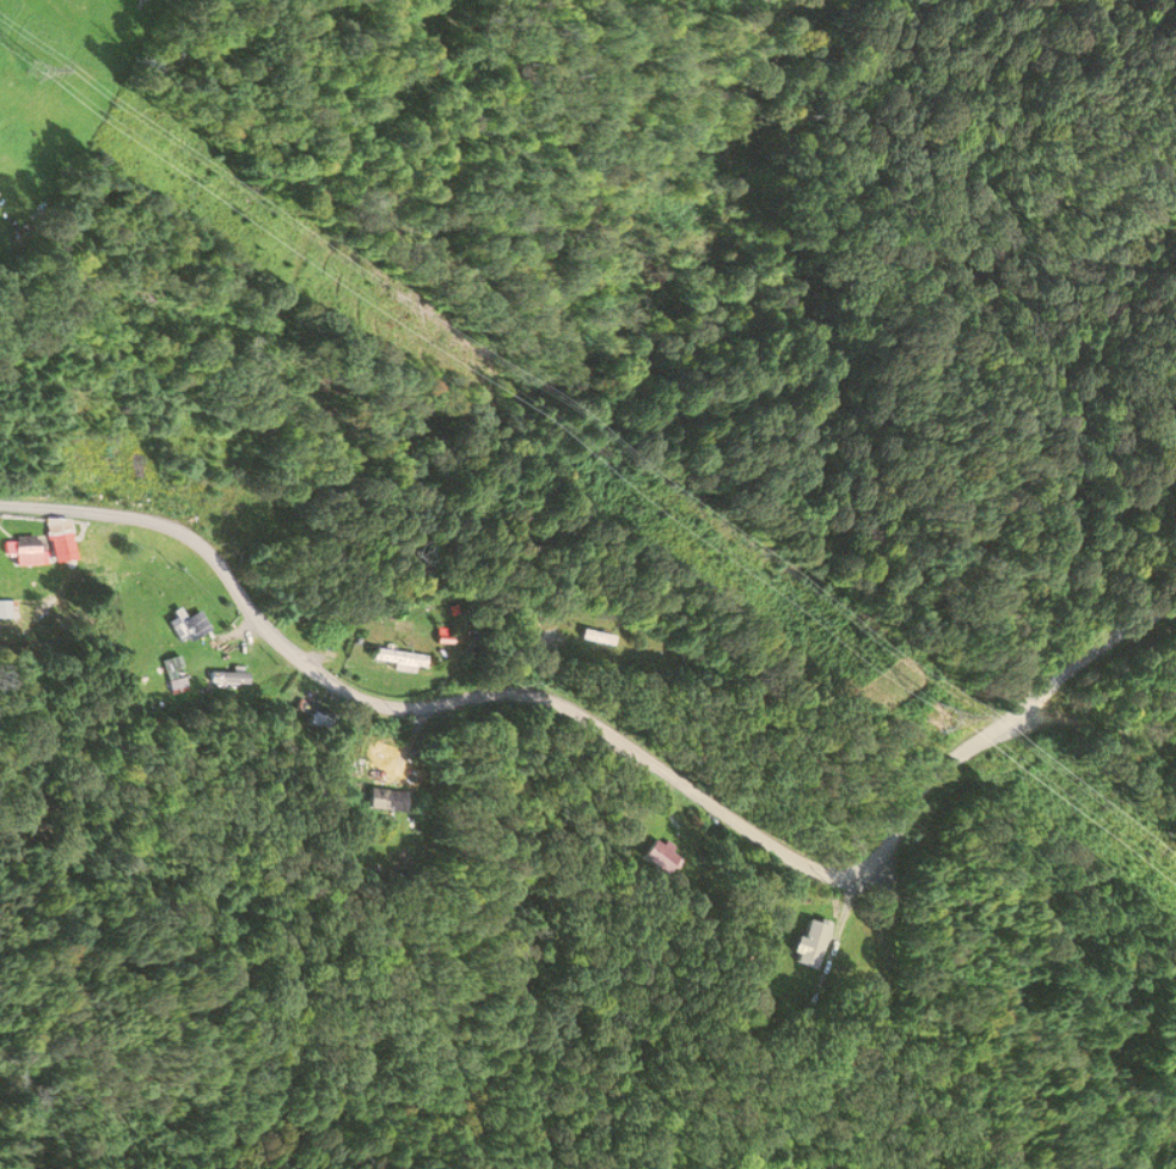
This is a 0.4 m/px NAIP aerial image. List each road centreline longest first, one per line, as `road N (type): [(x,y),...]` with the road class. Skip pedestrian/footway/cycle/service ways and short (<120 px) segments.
road 1 (residential): [(1175,602),(1043,684),(918,784),(862,868),(827,874),(747,838),(625,742),(538,697),(404,710),(317,681),(172,527),(0,506)]

